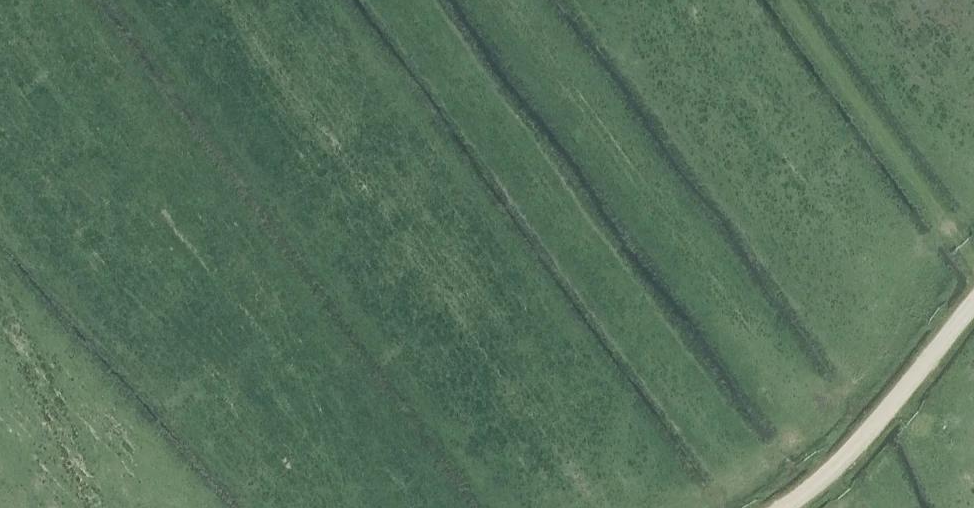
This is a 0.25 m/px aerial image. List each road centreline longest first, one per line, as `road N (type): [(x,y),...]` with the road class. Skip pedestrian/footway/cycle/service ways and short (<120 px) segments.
road 1 (track): [(973,260),(784,0)]
road 2 (track): [(784,507),(834,468),(973,303)]

